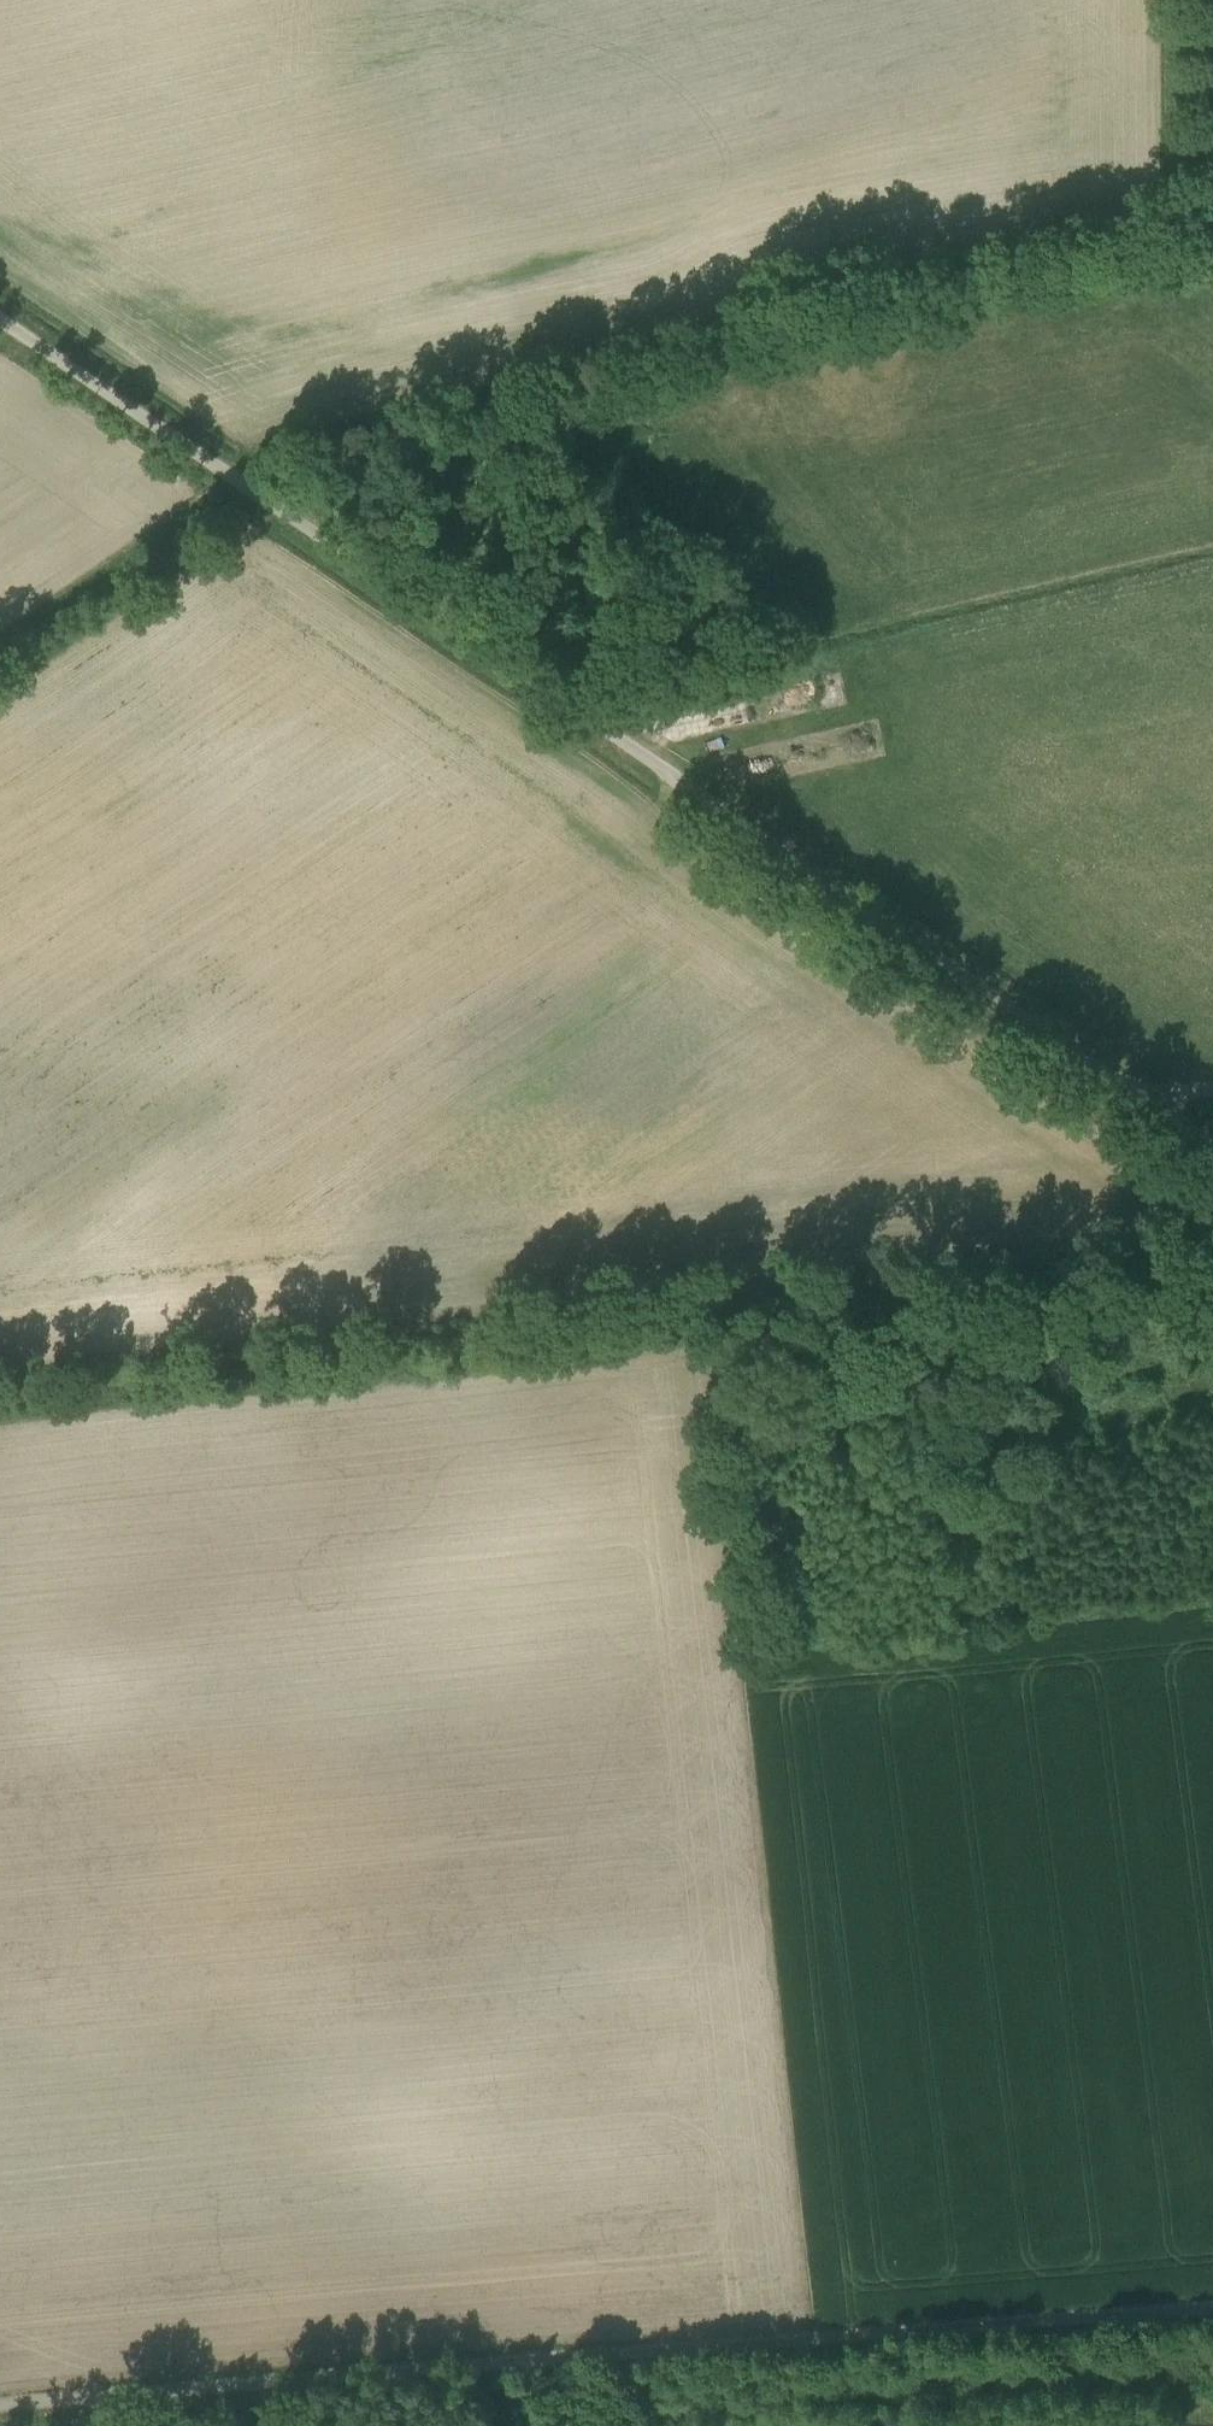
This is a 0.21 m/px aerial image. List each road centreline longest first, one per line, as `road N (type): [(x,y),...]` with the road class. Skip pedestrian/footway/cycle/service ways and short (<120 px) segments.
road 1 (unclassified): [(1212,1148),(0,319)]
road 2 (unclassified): [(1212,2298),(586,2359)]
road 3 (track): [(0,2409),(586,2359)]

